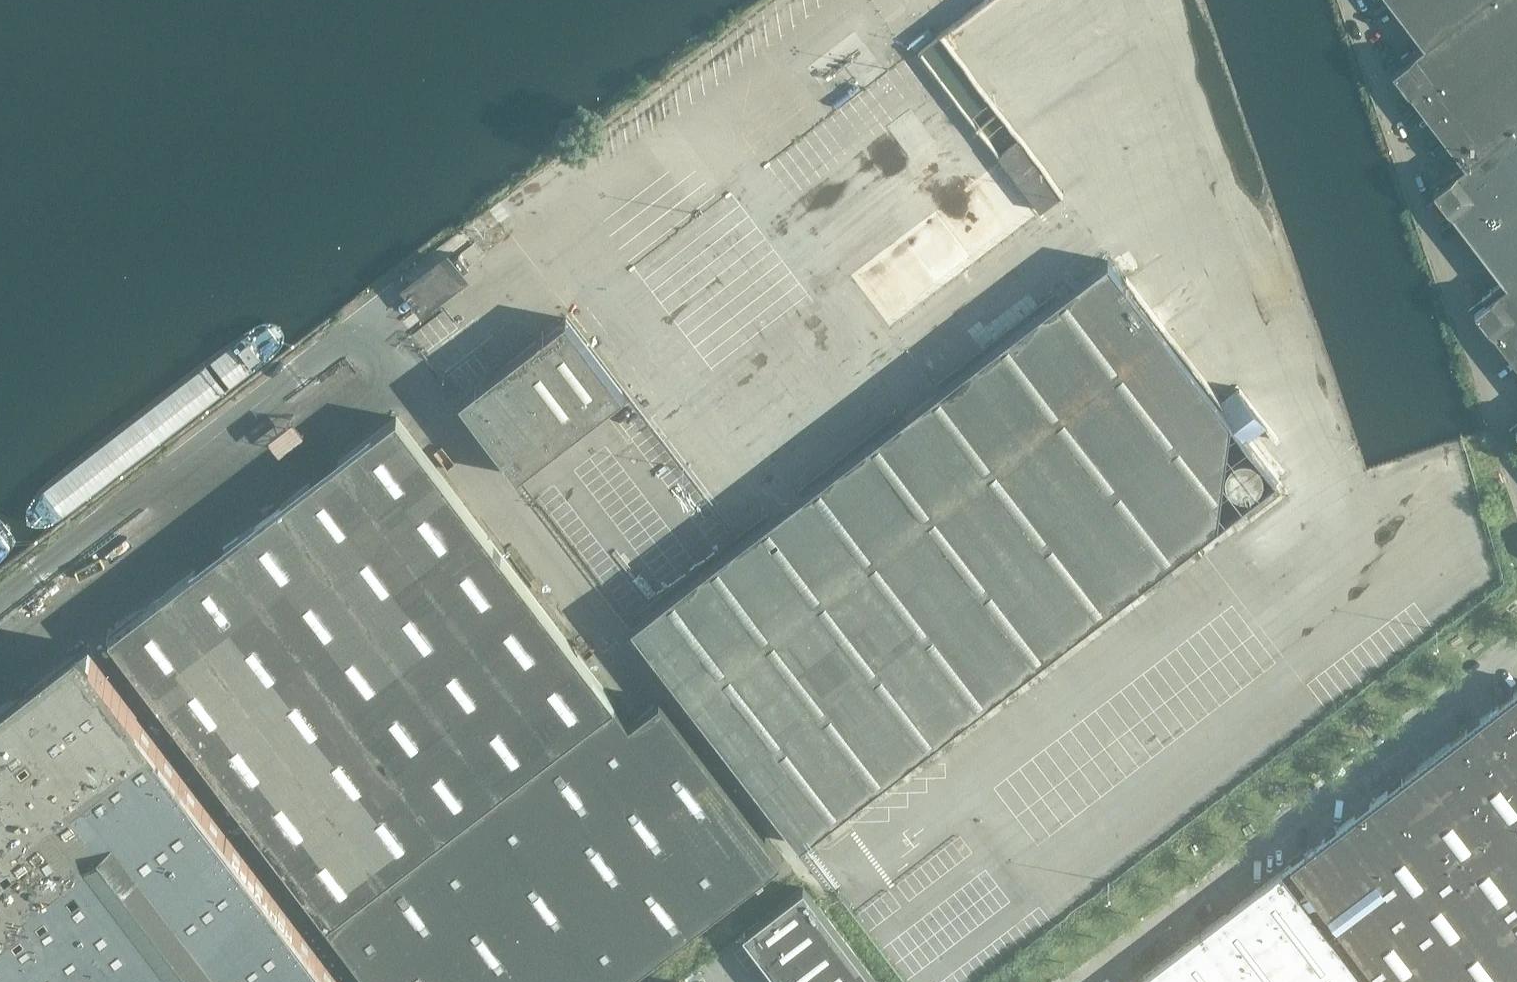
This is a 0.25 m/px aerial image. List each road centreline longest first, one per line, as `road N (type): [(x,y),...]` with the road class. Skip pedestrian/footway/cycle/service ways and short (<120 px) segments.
road 1 (unclassified): [(1516,643),(1077,981)]
road 2 (unclassified): [(1516,483),(1348,0)]

